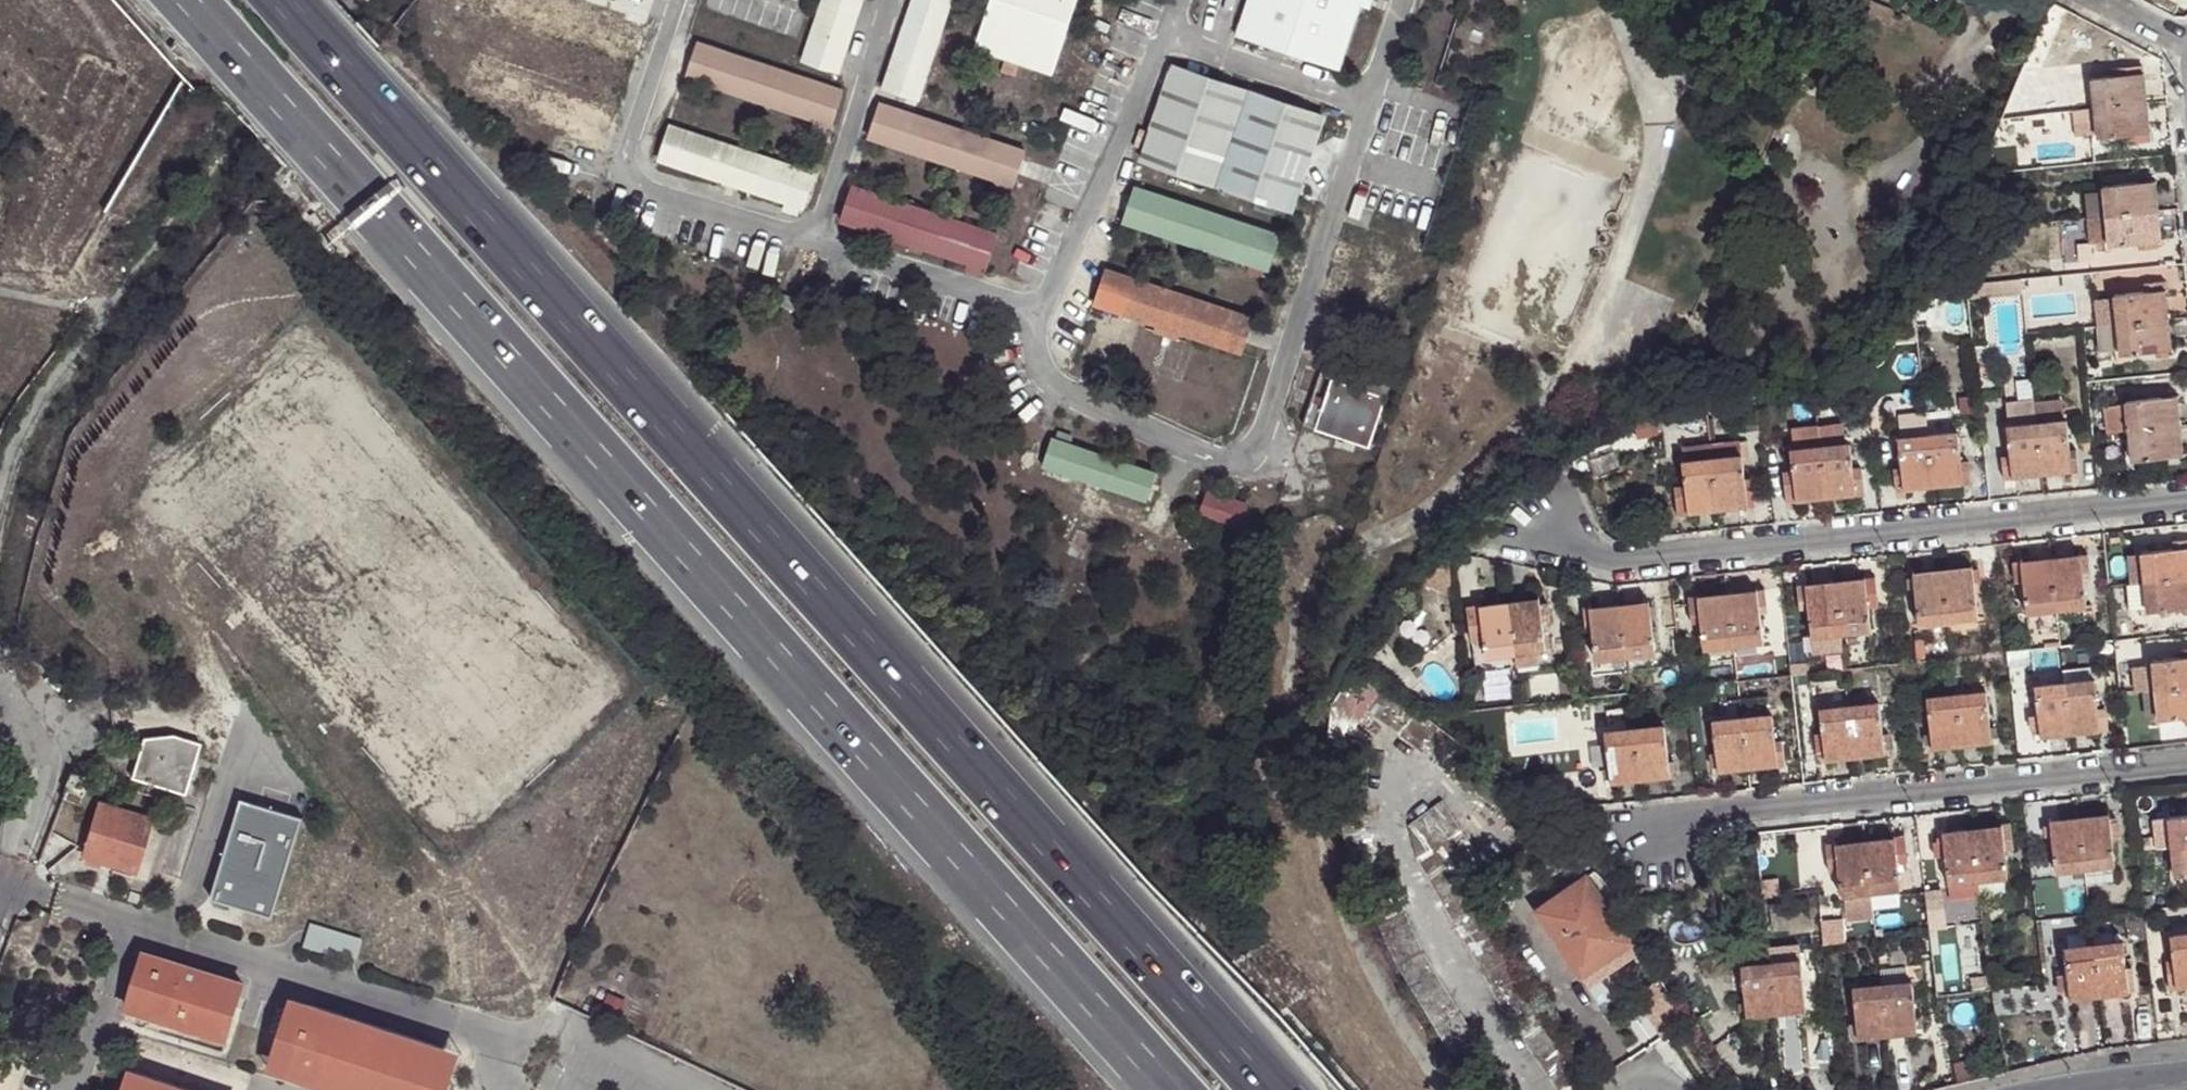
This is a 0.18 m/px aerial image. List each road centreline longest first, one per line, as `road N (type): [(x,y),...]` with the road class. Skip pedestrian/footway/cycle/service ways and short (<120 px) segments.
road 1 (motorway): [(1266,1089),(281,0)]
road 2 (motorway): [(180,0),(1163,1089)]
road 3 (residential): [(2186,499),(1619,562),(1562,539),(1538,519)]
road 4 (residential): [(2186,764),(1648,829)]
road 5 (secondary): [(2186,1069),(2048,1089)]

